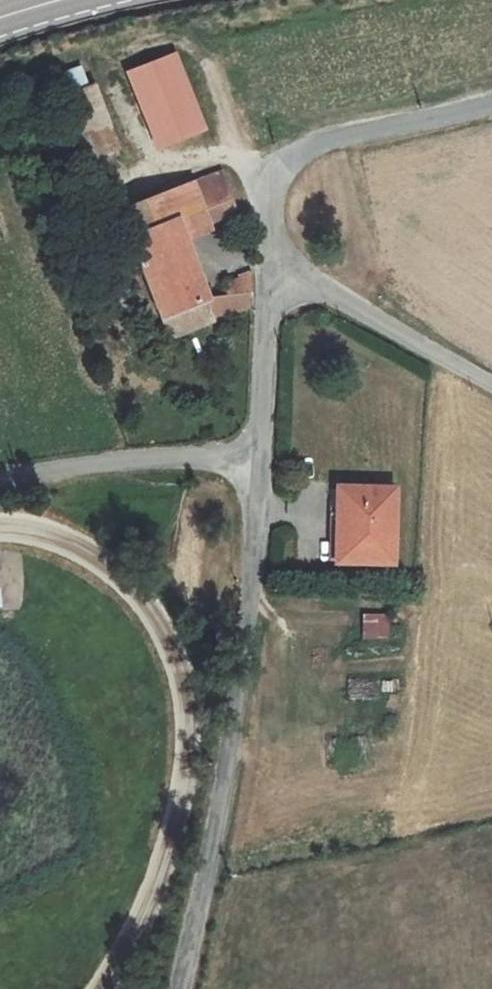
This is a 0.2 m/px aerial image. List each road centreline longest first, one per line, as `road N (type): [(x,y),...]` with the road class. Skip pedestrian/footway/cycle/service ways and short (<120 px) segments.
road 1 (unclassified): [(182,988),(230,759),(261,457)]
road 2 (unclassified): [(491,104),(346,134),(291,159),(271,191),(270,269)]
road 3 (unclassified): [(0,479),(130,459),(261,457)]
road 4 (unclassified): [(270,269),(491,384)]
road 5 (unclassified): [(261,457),(270,269)]

